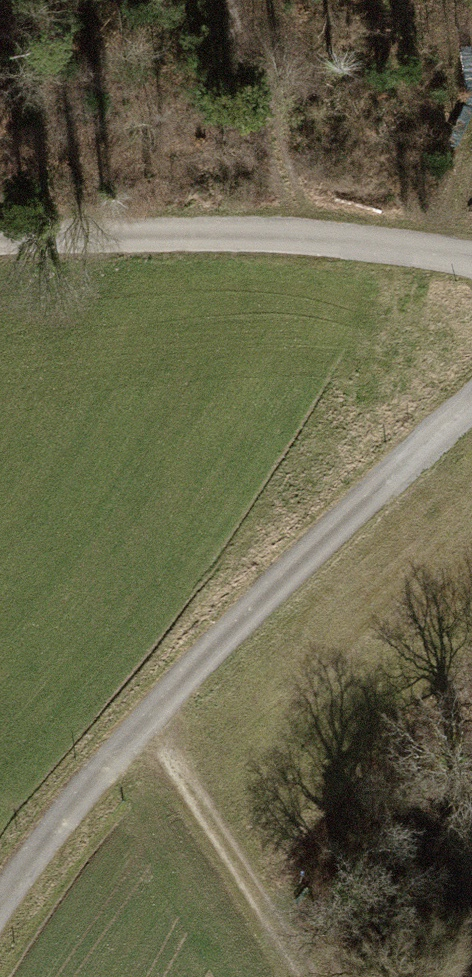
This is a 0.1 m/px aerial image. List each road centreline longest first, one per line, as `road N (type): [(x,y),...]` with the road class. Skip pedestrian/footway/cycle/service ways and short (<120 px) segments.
road 1 (track): [(0,910),(146,716),(471,384)]
road 2 (track): [(471,260),(0,223)]
road 3 (track): [(146,716),(307,976)]

